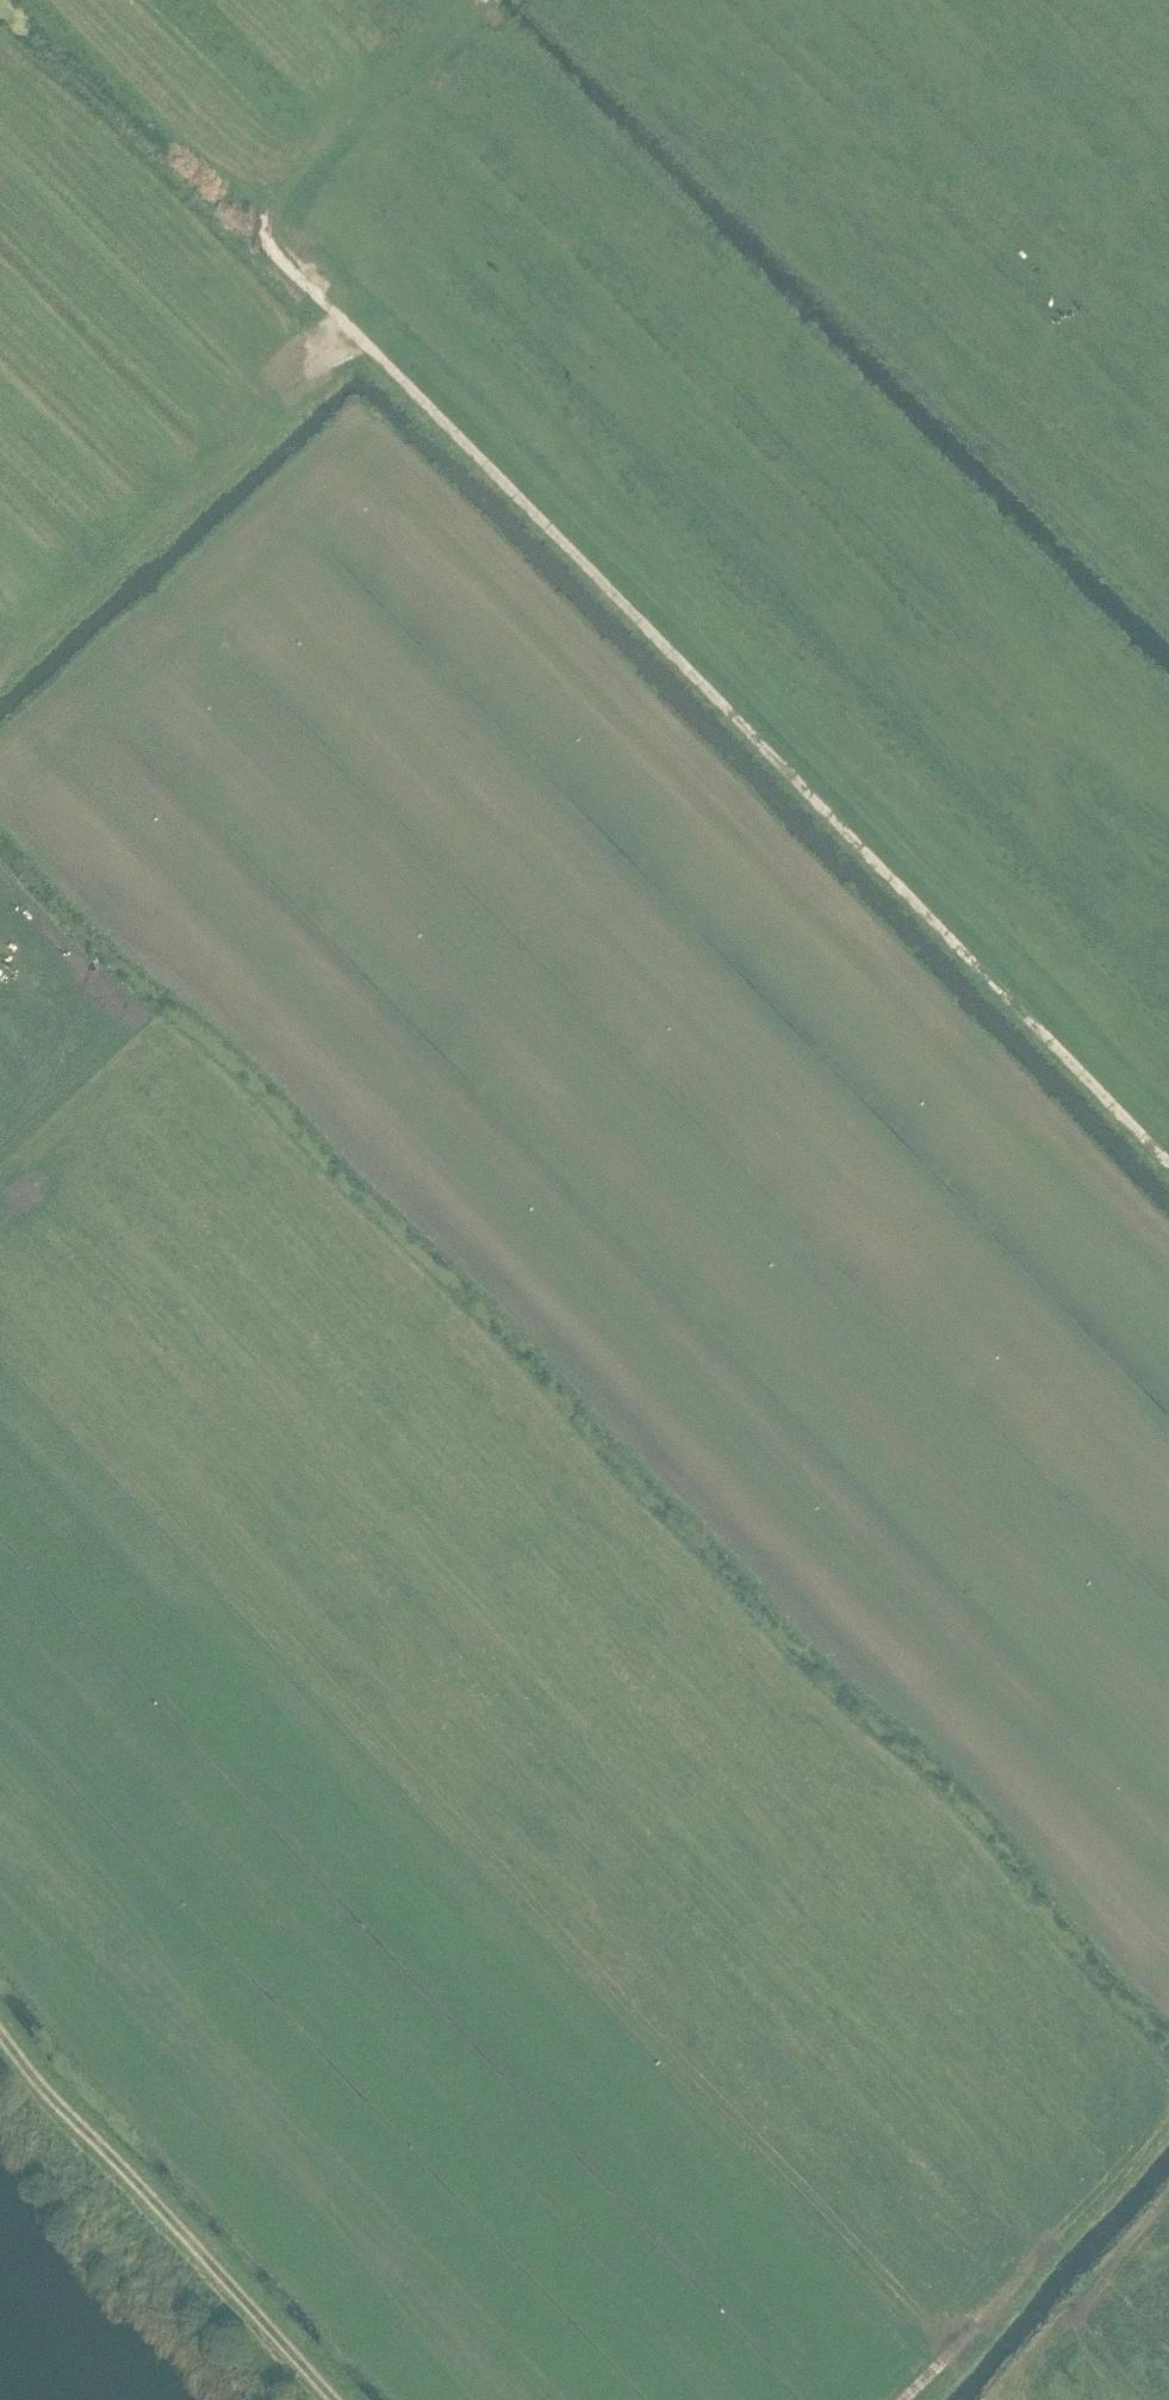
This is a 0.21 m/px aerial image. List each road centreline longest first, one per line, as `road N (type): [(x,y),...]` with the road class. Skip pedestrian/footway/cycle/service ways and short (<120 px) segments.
road 1 (track): [(1168,1167),(274,256),(265,242),(266,216)]
road 2 (track): [(330,2399),(42,2091),(0,2036)]

